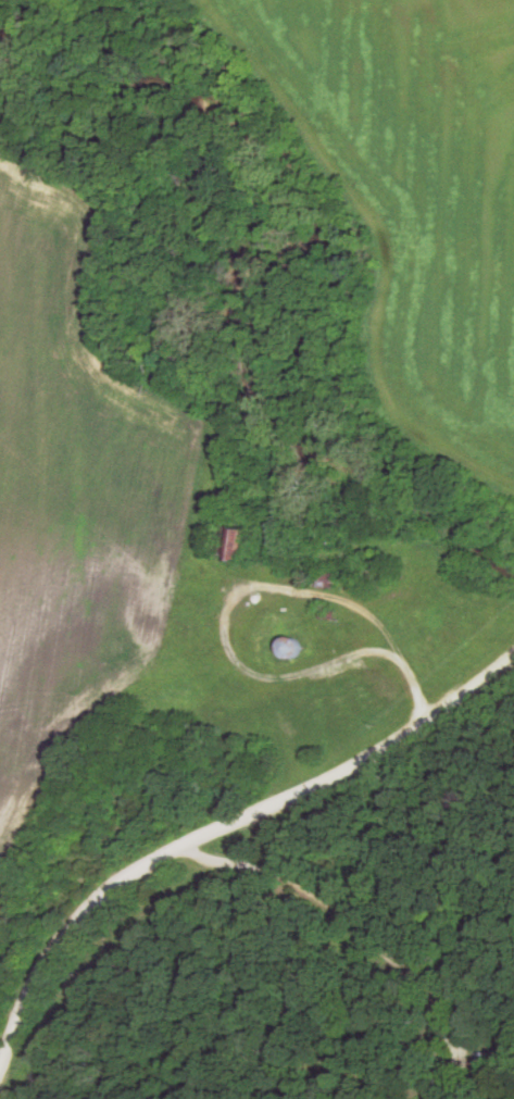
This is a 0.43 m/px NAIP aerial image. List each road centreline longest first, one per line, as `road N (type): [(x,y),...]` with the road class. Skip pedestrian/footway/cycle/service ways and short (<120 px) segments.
road 1 (residential): [(513,651),(325,783),(189,844),(98,897),(52,957),(0,1072)]

